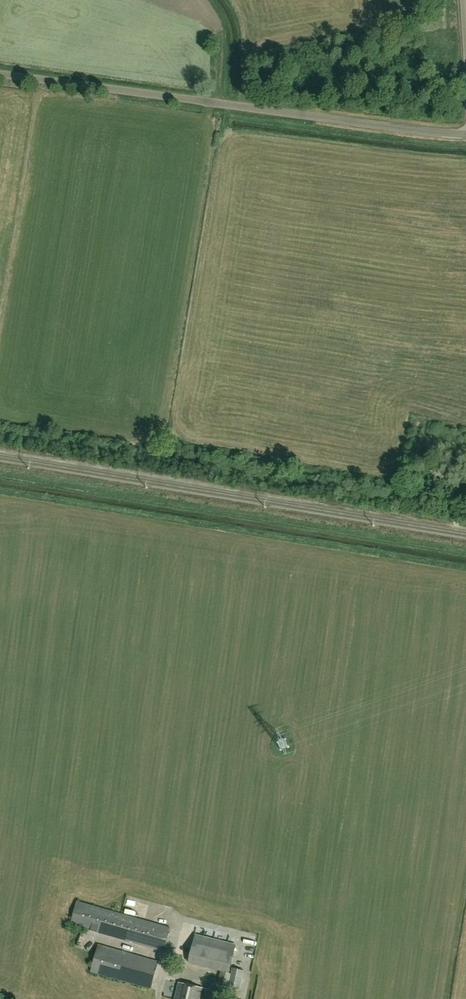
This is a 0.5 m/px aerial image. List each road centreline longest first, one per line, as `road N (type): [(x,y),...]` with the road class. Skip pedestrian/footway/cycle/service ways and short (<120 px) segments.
road 1 (unclassified): [(0,75),(465,133)]

